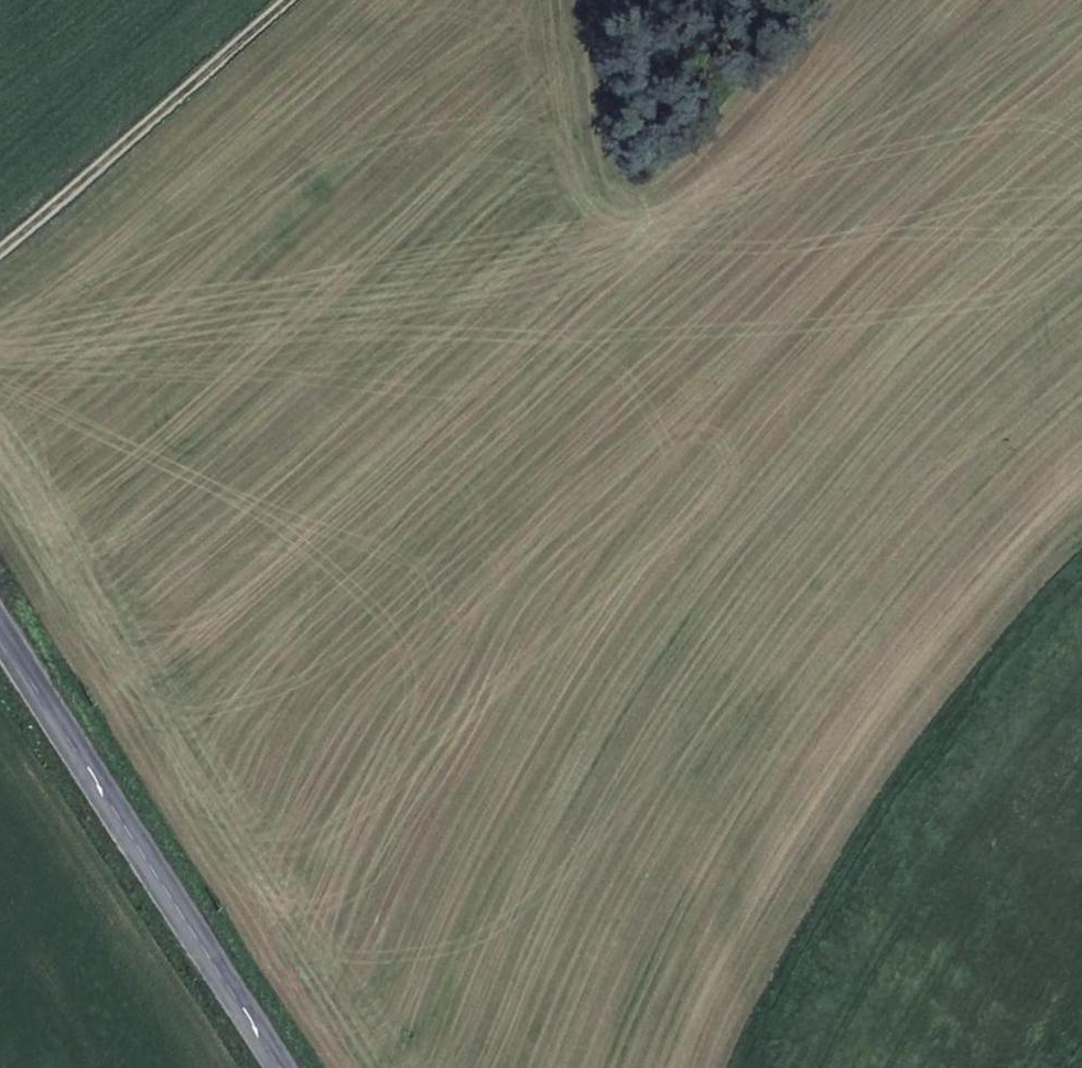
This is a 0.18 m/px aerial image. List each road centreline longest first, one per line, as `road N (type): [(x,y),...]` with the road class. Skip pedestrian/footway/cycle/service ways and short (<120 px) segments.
road 1 (tertiary): [(0,629),(275,1067)]
road 2 (track): [(0,248),(288,0)]

